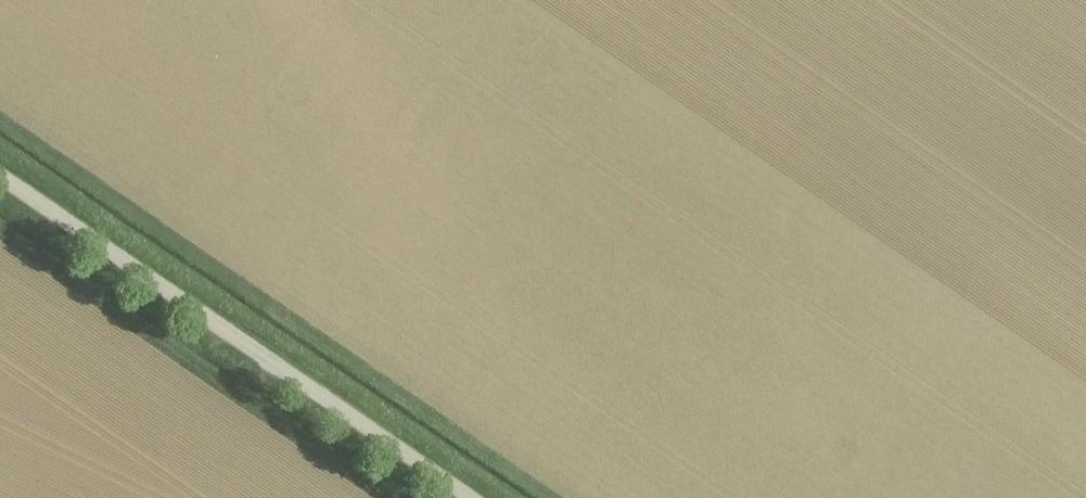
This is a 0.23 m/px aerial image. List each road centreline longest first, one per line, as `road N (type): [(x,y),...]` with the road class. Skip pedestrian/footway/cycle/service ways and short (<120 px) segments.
road 1 (unclassified): [(485,497),(0,163)]

